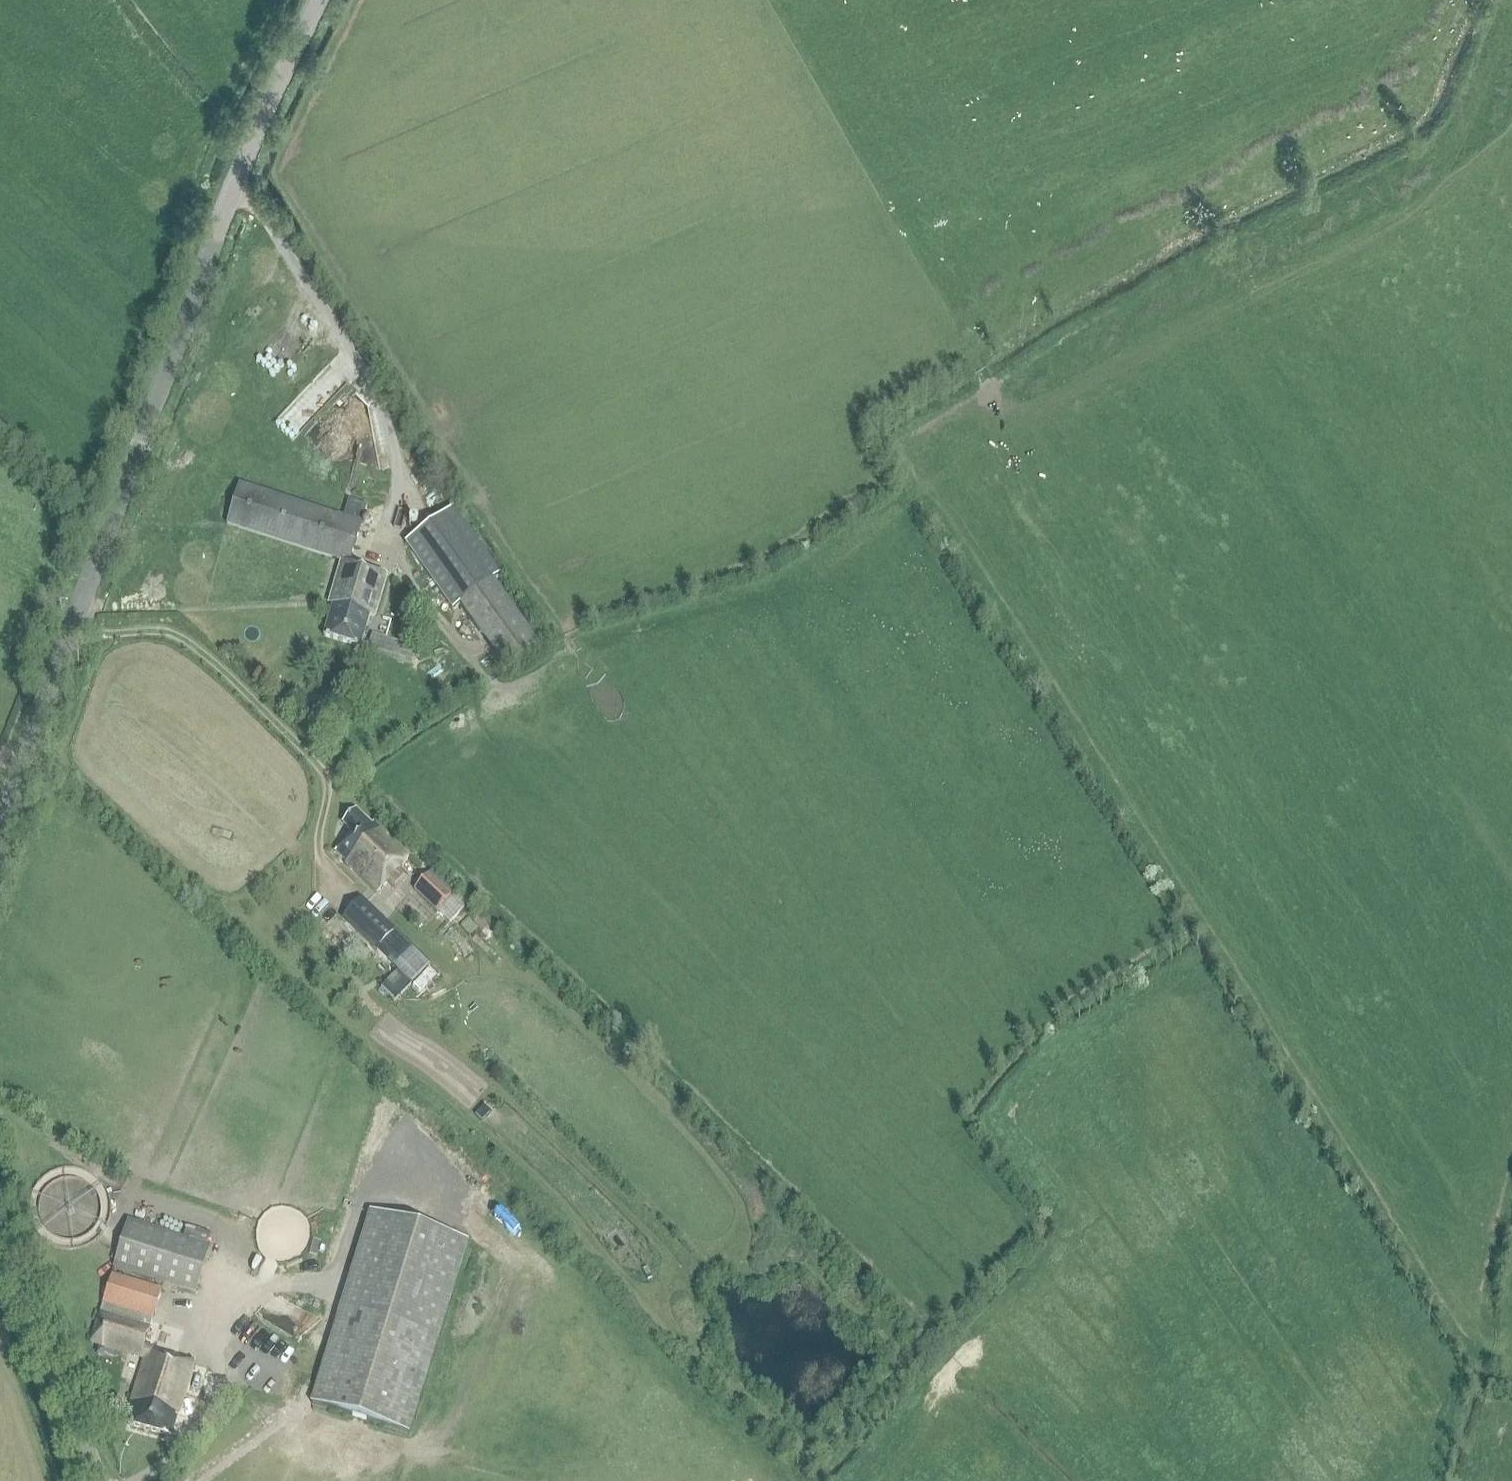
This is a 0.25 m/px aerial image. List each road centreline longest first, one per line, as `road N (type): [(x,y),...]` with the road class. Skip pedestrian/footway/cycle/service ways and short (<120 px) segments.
road 1 (tertiary): [(0,823),(233,190),(319,0)]
road 2 (tertiary): [(96,1480),(0,1236)]

